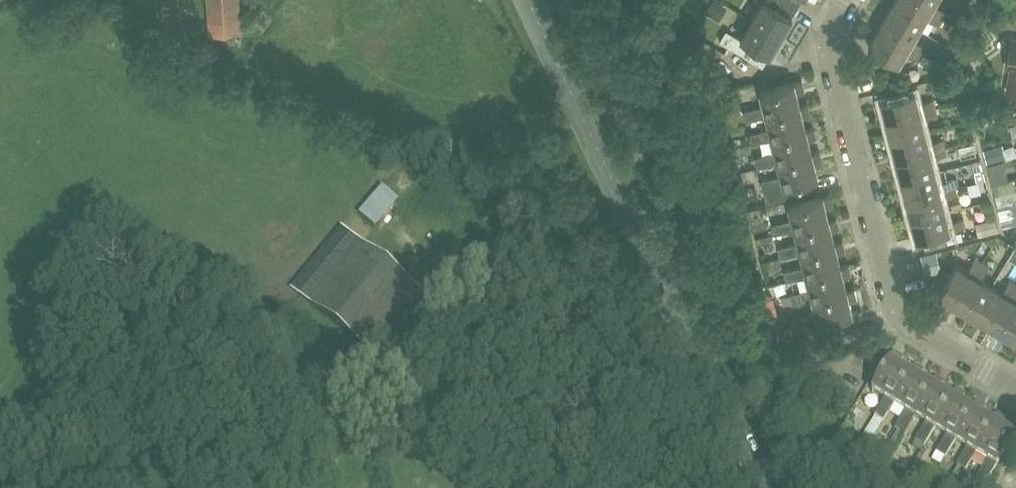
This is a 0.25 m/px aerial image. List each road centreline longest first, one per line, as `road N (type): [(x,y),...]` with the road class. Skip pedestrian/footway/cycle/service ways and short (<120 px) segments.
road 1 (secondary): [(526,0),(776,487)]
road 2 (residential): [(904,318),(892,300),(831,58),(831,30),(848,0)]
road 3 (residential): [(904,318),(1015,386)]

